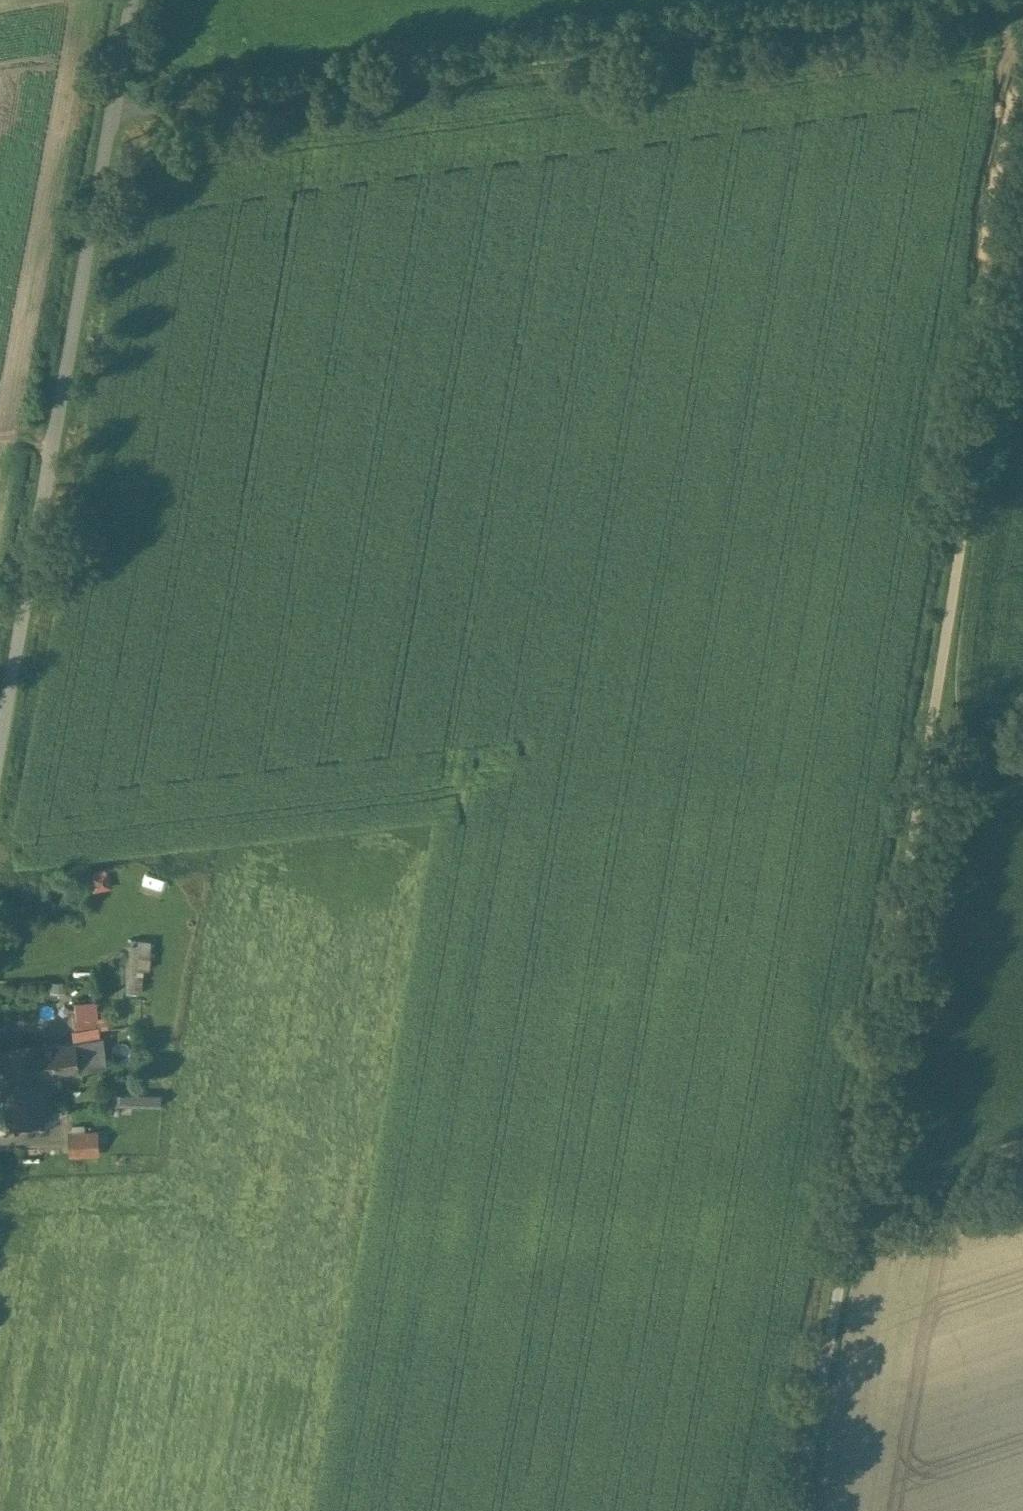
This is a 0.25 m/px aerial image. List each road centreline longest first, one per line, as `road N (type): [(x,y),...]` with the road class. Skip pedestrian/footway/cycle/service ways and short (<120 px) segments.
road 1 (unclassified): [(1022,254),(961,537),(802,1510)]
road 2 (unclassified): [(976,0),(111,110)]
road 3 (unclassified): [(0,733),(111,110)]

